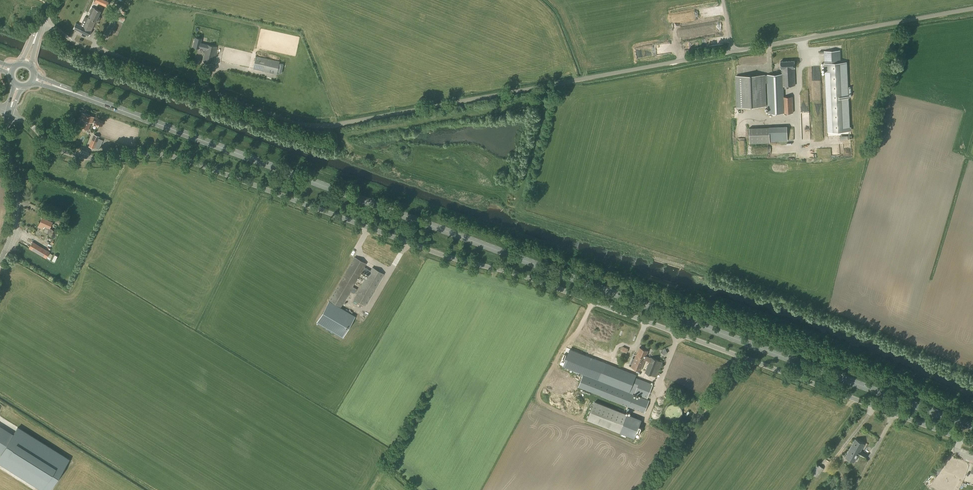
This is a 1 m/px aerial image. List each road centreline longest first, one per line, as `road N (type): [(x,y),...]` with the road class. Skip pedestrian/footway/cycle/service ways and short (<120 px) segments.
road 1 (unclassified): [(972,444),(183,160),(68,154),(9,113)]
road 2 (primary): [(972,427),(34,78)]
road 3 (unclassified): [(732,51),(317,126),(79,45),(43,19)]
road 4 (unclassified): [(732,51),(972,8)]
road 5 (track): [(645,489),(742,360)]
road 6 (tertiary): [(0,262),(16,206),(9,113)]

